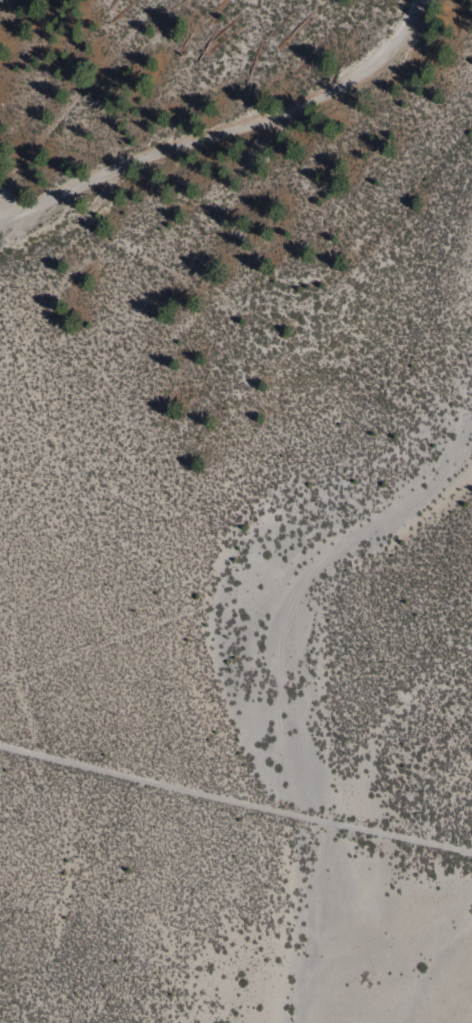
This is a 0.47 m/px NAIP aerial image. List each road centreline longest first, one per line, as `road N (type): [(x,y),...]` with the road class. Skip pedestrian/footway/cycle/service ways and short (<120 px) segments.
road 1 (track): [(0,745),(471,855)]
road 2 (residential): [(416,0),(391,52),(333,90),(0,211)]

